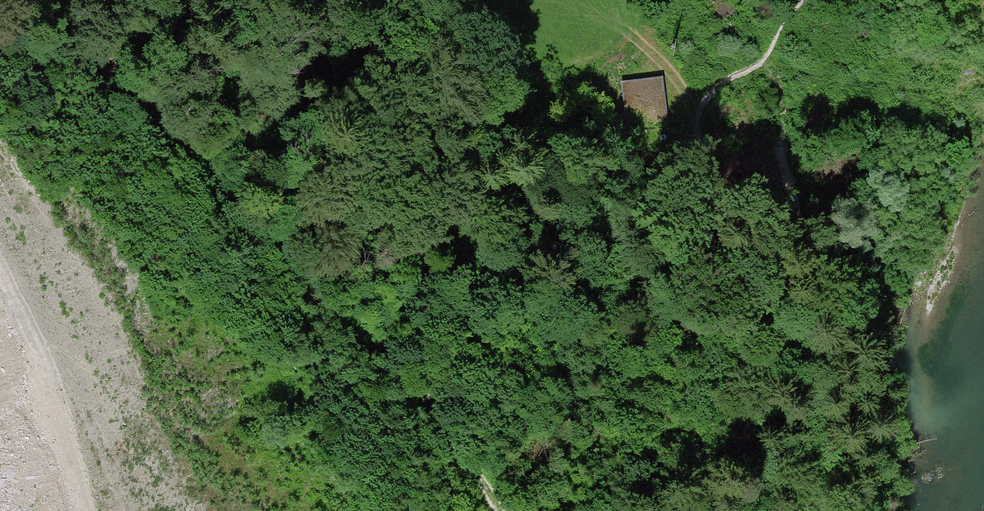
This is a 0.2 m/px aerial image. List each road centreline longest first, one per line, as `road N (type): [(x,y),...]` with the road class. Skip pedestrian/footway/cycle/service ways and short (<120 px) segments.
road 1 (track): [(62,0),(288,251),(329,321),(367,360),(427,393),(504,510)]
road 2 (track): [(279,0),(452,179),(554,221),(716,239)]
road 3 (track): [(124,510),(53,338),(0,258)]
road 4 (track): [(698,111),(602,0)]
road 5 (track): [(716,239),(698,111)]

